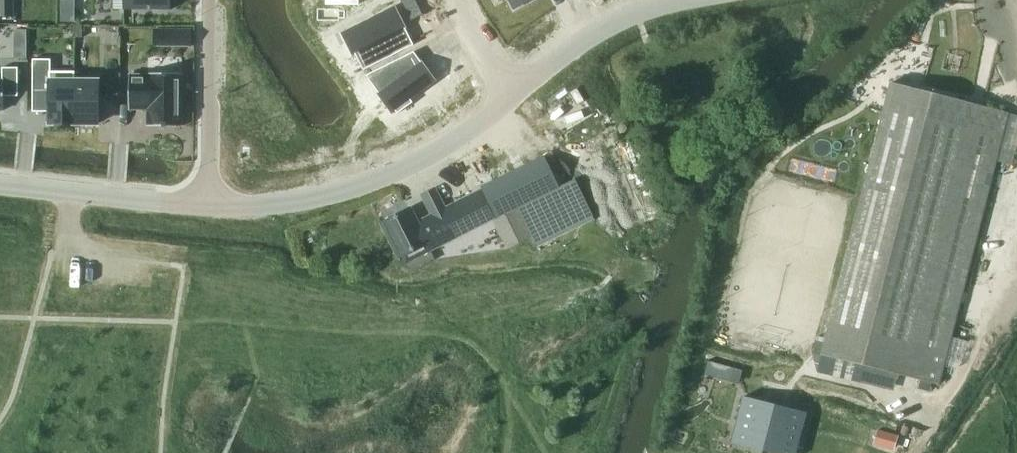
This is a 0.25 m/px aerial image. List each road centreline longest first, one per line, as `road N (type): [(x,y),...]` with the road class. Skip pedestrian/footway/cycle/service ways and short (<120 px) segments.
road 1 (unclassified): [(206,206),(347,193),(444,151),(516,97)]
road 2 (unclassified): [(0,183),(206,206)]
road 3 (unclassified): [(206,206),(209,0)]
road 4 (unclassified): [(516,97),(597,34),(692,0)]

